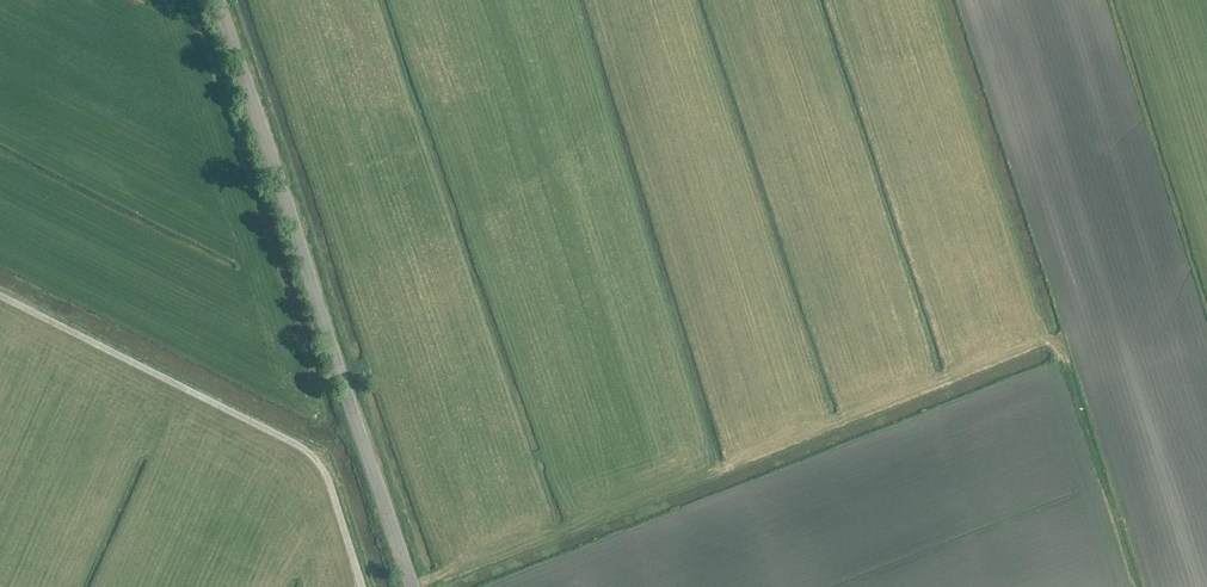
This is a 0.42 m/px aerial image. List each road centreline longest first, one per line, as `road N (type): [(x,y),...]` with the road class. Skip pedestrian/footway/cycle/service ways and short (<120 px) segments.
road 1 (tertiary): [(412,586),(218,0)]
road 2 (track): [(364,586),(317,455),(0,296)]

